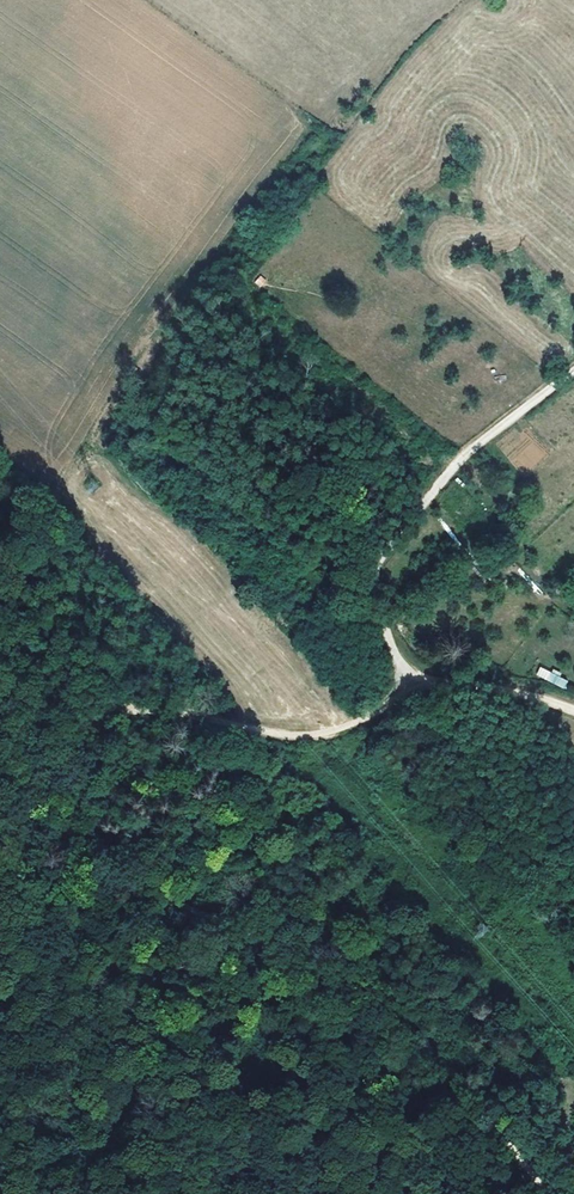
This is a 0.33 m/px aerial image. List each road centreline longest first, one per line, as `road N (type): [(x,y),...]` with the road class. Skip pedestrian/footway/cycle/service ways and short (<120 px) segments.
road 1 (track): [(0,796),(443,1058),(547,1193)]
road 2 (track): [(38,818),(83,753),(142,711),(322,732),(410,689),(462,679),(573,716)]
road 3 (track): [(410,689),(387,625),(380,566),(424,496),(573,369)]

